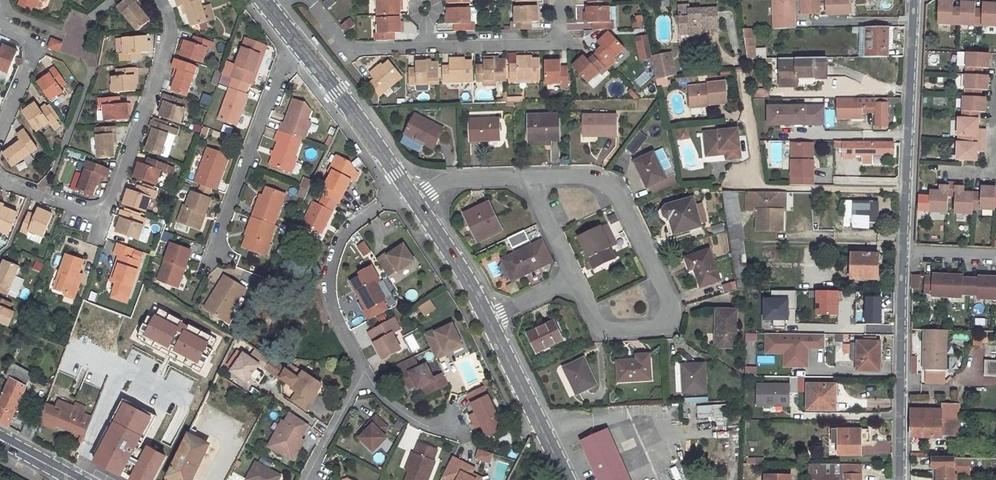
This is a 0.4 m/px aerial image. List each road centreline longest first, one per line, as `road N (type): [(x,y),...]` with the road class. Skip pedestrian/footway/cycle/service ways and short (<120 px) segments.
road 1 (residential): [(530,177),(610,184),(670,308),(643,332),(602,333),(576,276)]
road 2 (residential): [(914,0),(903,252)]
road 3 (residential): [(291,31),(206,265)]
road 4 (residential): [(404,187),(340,234),(320,272),(360,376)]
road 5 (residential): [(154,0),(167,18),(167,33),(101,217)]
road 6 (residential): [(903,252),(899,479)]
road 7 (tertiary): [(291,31),(404,187)]
road 8 (tertiary): [(487,322),(565,479)]
road 9 (residential): [(426,48),(559,42),(558,0)]
road 10 (tertiary): [(413,199),(487,322)]
road 11 (residential): [(306,0),(348,50),(426,48)]
road 12 (residential): [(0,25),(31,46),(0,132)]
road 13 (residential): [(360,376),(421,426),(463,434)]
road 14 (residential): [(413,199),(449,181),(530,177)]

